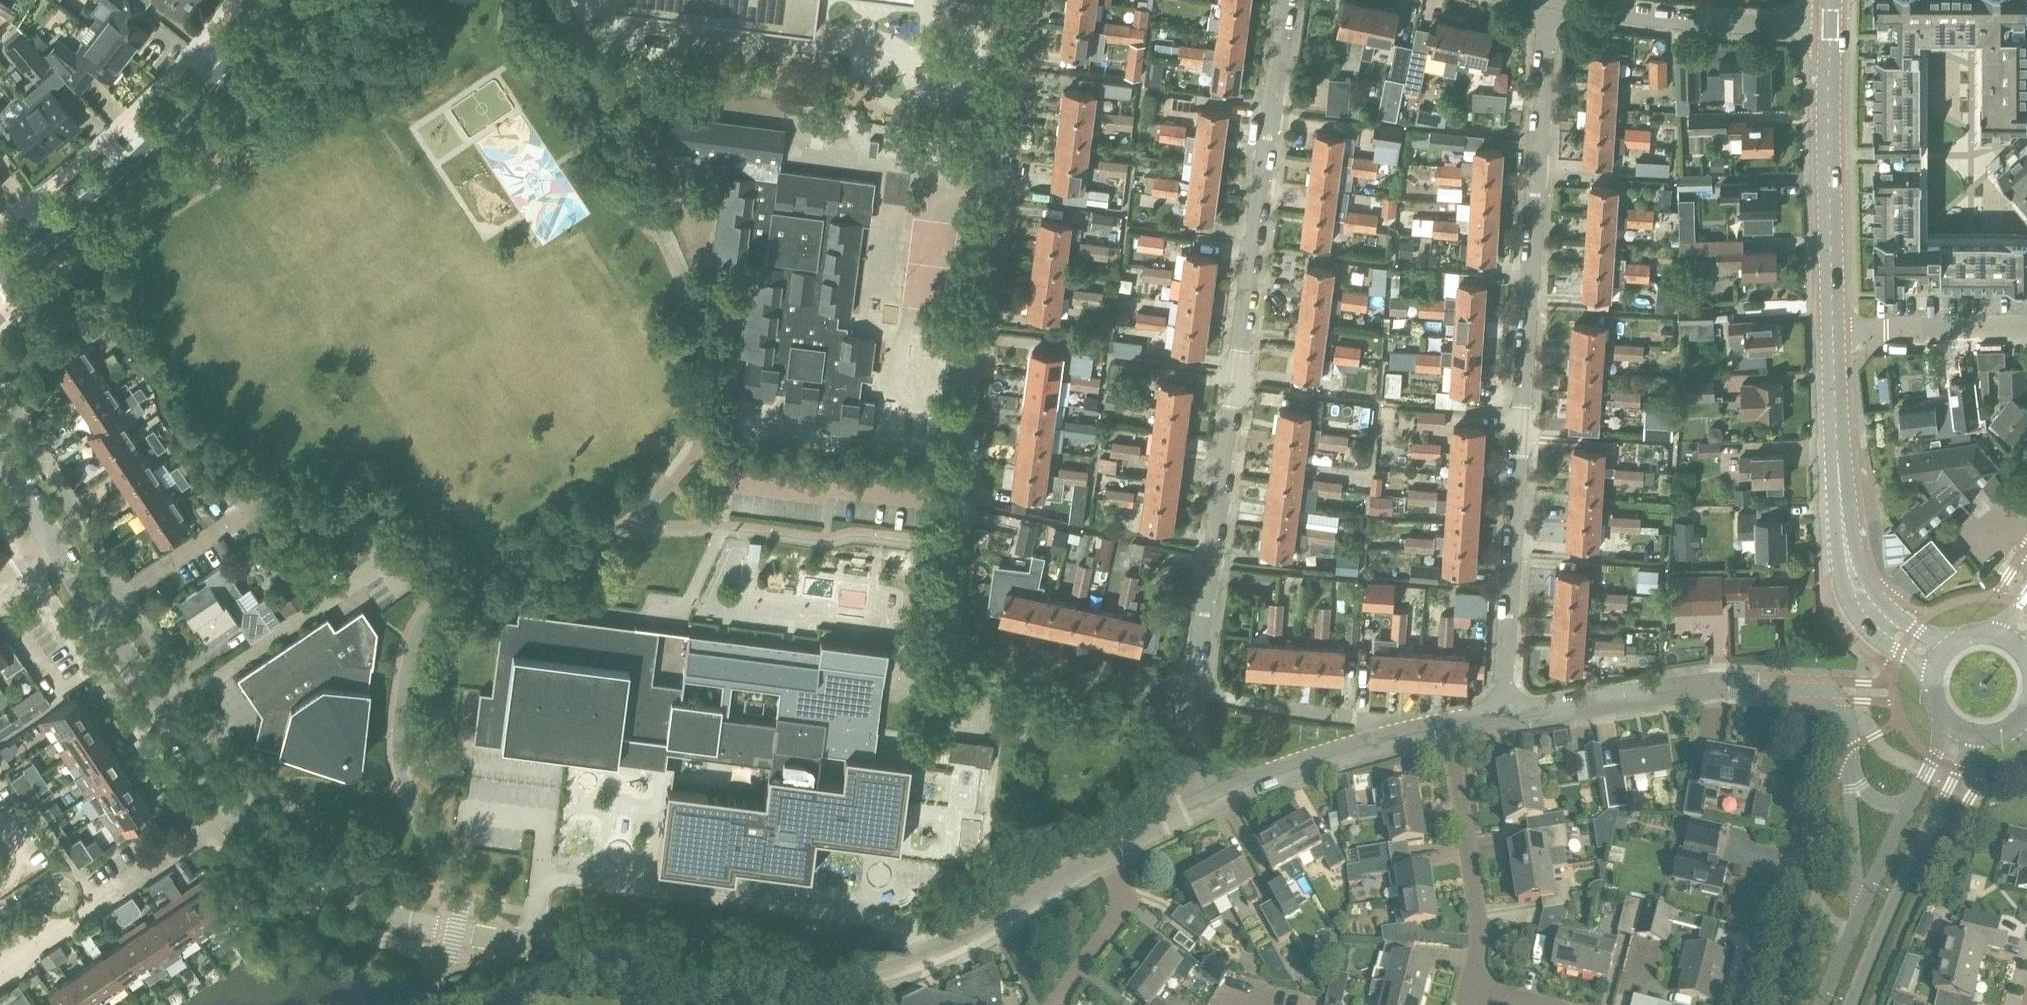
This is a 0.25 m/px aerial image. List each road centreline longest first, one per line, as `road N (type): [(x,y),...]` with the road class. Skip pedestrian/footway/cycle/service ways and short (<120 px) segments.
road 1 (residential): [(237,816),(306,874),(388,917),(710,973),(878,975),(985,927),(1111,852)]
road 2 (residential): [(1507,715),(1552,0)]
road 3 (residential): [(1194,692),(1289,0)]
road 4 (residential): [(1015,0),(991,184),(994,218),(986,224),(953,469),(964,481),(961,505)]
road 5 (residential): [(1194,692),(1057,663),(1013,670),(948,652),(934,617),(937,588),(954,576),(961,505)]
road 6 (tertiary): [(283,0),(124,177),(0,273)]
road 7 (residential): [(57,541),(237,816)]
road 8 (residential): [(1507,715),(1682,688),(1830,691)]
road 9 (secondary): [(1833,331),(1832,26)]
road 10 (secondary): [(1851,1004),(1977,736)]
road 11 (residential): [(0,983),(28,965),(34,949),(237,816)]
road 12 (residential): [(1568,0),(1666,17),(1832,26)]
road 13 (residential): [(1472,987),(1481,941),(1451,727)]
road 14 (residential): [(1401,737),(1194,692)]
road 15 (secondary): [(1845,537),(1833,331)]
road 16 (residential): [(1207,803),(1401,737)]
road 17 (residential): [(1833,331),(2026,331)]
road 18 (secondary): [(1845,537),(1843,580),(1854,612),(1882,641),(1935,673)]
road 19 (residential): [(1058,1004),(1121,911),(1124,889),(1111,852)]
road 20 (secondary): [(1948,650),(1881,602),(1845,537)]
road 21 (unclassified): [(1854,776),(1860,914)]
road 22 (residential): [(0,890),(46,860),(0,795)]
road 23 (secondary): [(1915,802),(1860,914)]

